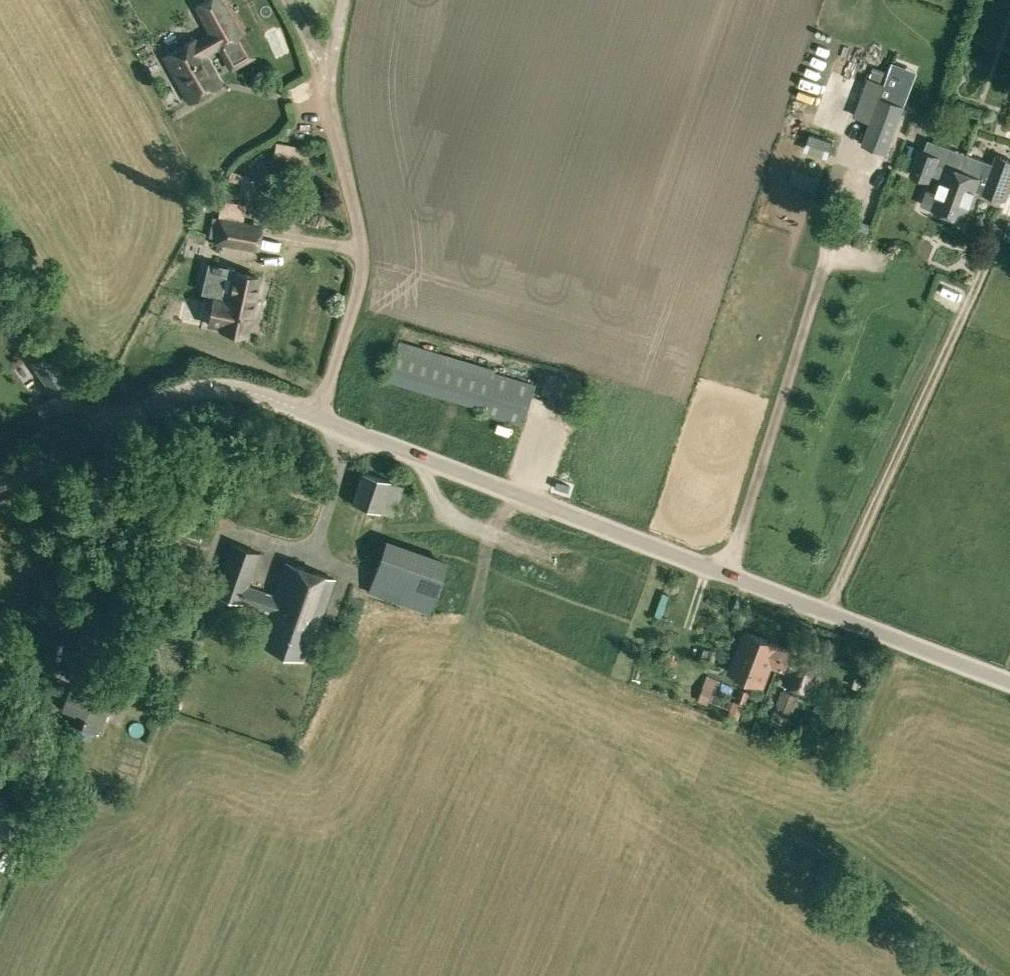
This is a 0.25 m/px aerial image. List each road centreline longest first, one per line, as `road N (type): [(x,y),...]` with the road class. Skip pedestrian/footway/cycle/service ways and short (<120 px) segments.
road 1 (unclassified): [(0,483),(184,390),(242,390),(1009,680)]
road 2 (track): [(344,0),(327,81),(330,136),(365,247),(316,416)]

